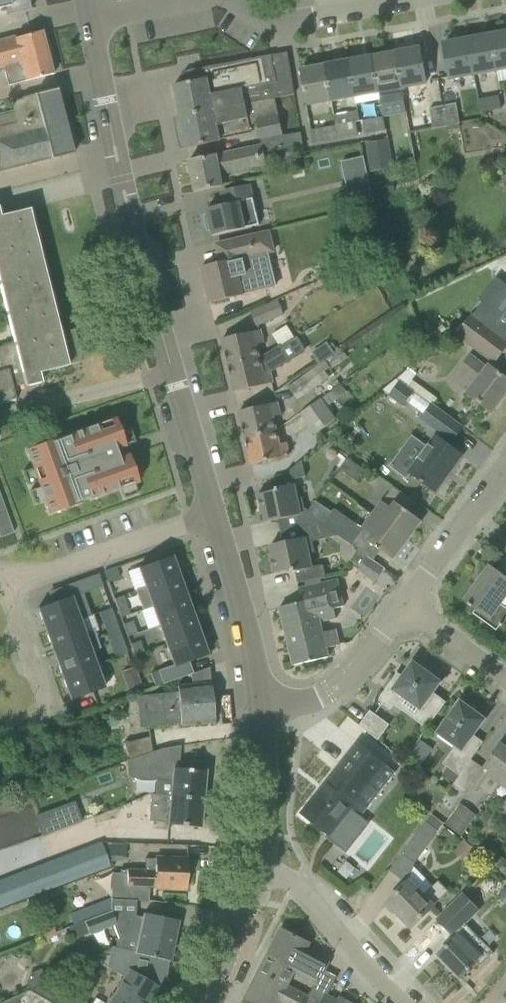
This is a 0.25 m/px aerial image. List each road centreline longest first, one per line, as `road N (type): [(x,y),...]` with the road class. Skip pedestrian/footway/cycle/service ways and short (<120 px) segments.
road 1 (secondary): [(212,515),(118,164),(89,21)]
road 2 (residential): [(212,515),(44,573),(6,576)]
road 3 (residential): [(409,1002),(312,898),(255,866)]
road 4 (secondary): [(265,709),(212,515)]
road 5 (residential): [(229,0),(279,26),(419,0)]
road 6 (residential): [(6,576),(50,712),(0,729)]
road 7 (residential): [(265,709),(325,694),(406,605)]
road 8 (residential): [(406,605),(505,467)]
road 9 (secondary): [(255,866),(265,709)]
road 10 (secondary): [(210,1002),(255,866)]
road 11 (residential): [(505,678),(406,605)]

